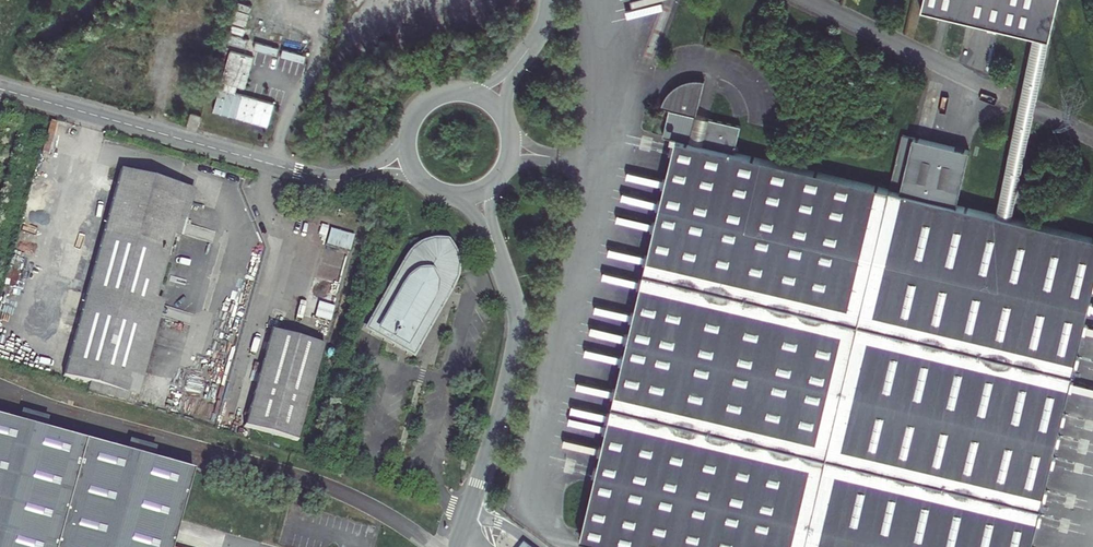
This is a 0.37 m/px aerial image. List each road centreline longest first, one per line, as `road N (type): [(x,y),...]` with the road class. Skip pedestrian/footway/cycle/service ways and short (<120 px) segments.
road 1 (residential): [(367,172),(327,178),(0,90)]
road 2 (unclassified): [(806,0),(1092,138)]
road 3 (residential): [(457,546),(517,340),(515,302),(493,244)]

